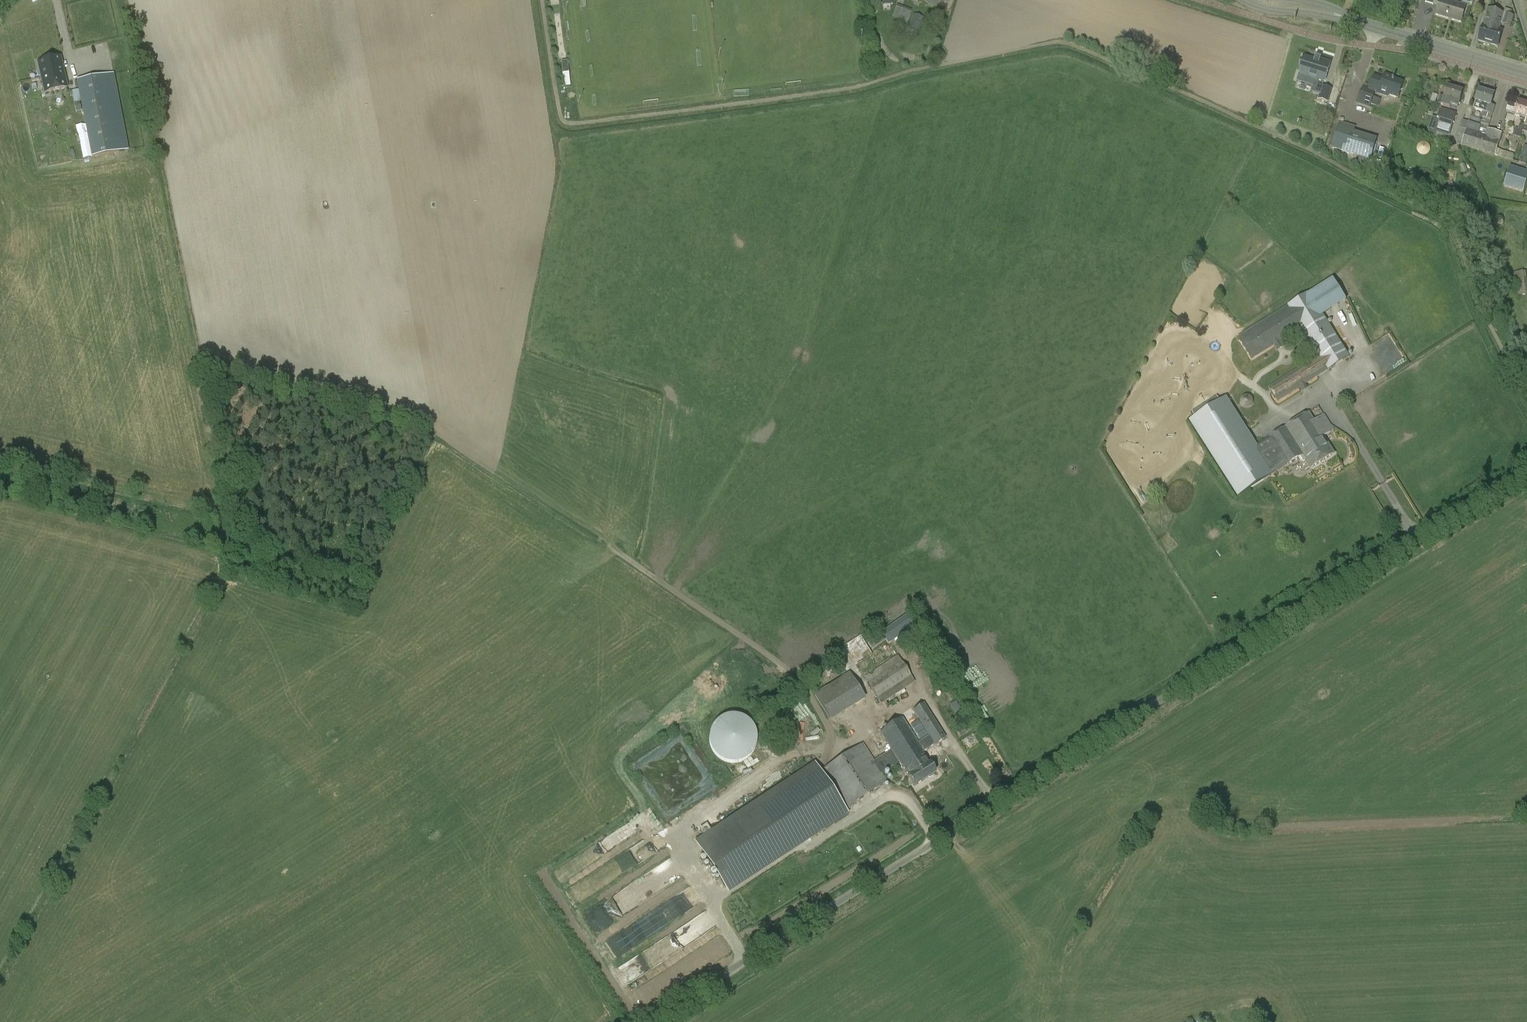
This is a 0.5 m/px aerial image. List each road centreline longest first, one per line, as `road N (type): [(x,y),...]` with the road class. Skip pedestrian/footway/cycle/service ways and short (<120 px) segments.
road 1 (unclassified): [(647,1021),(1487,496)]
road 2 (secondary): [(1526,76),(1344,17)]

